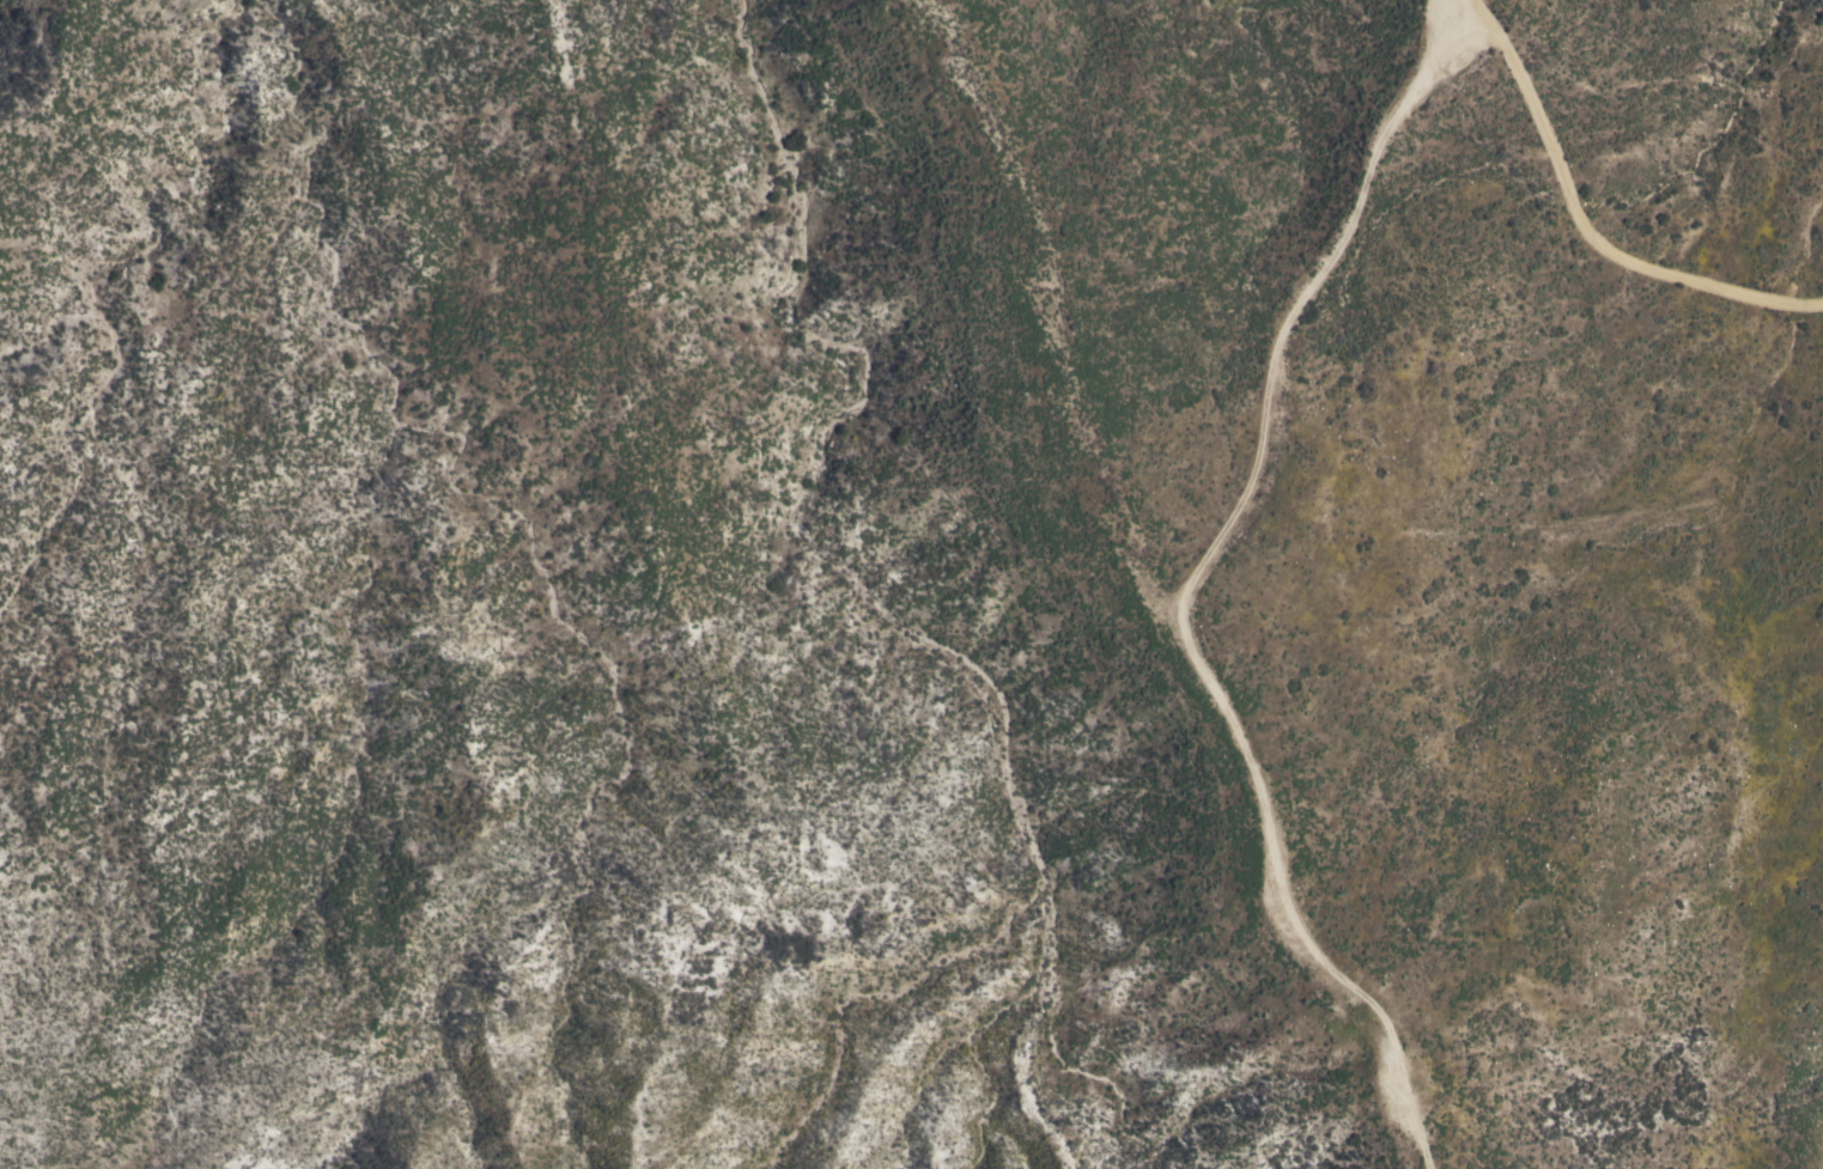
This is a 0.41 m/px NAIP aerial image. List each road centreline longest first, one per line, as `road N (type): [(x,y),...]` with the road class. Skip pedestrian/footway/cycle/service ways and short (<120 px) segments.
road 1 (track): [(1425,1168),(1387,1043),(1292,908),(1264,804),(1187,620),(1195,578),(1253,473),(1275,348),(1295,299),(1338,238),(1463,0)]

